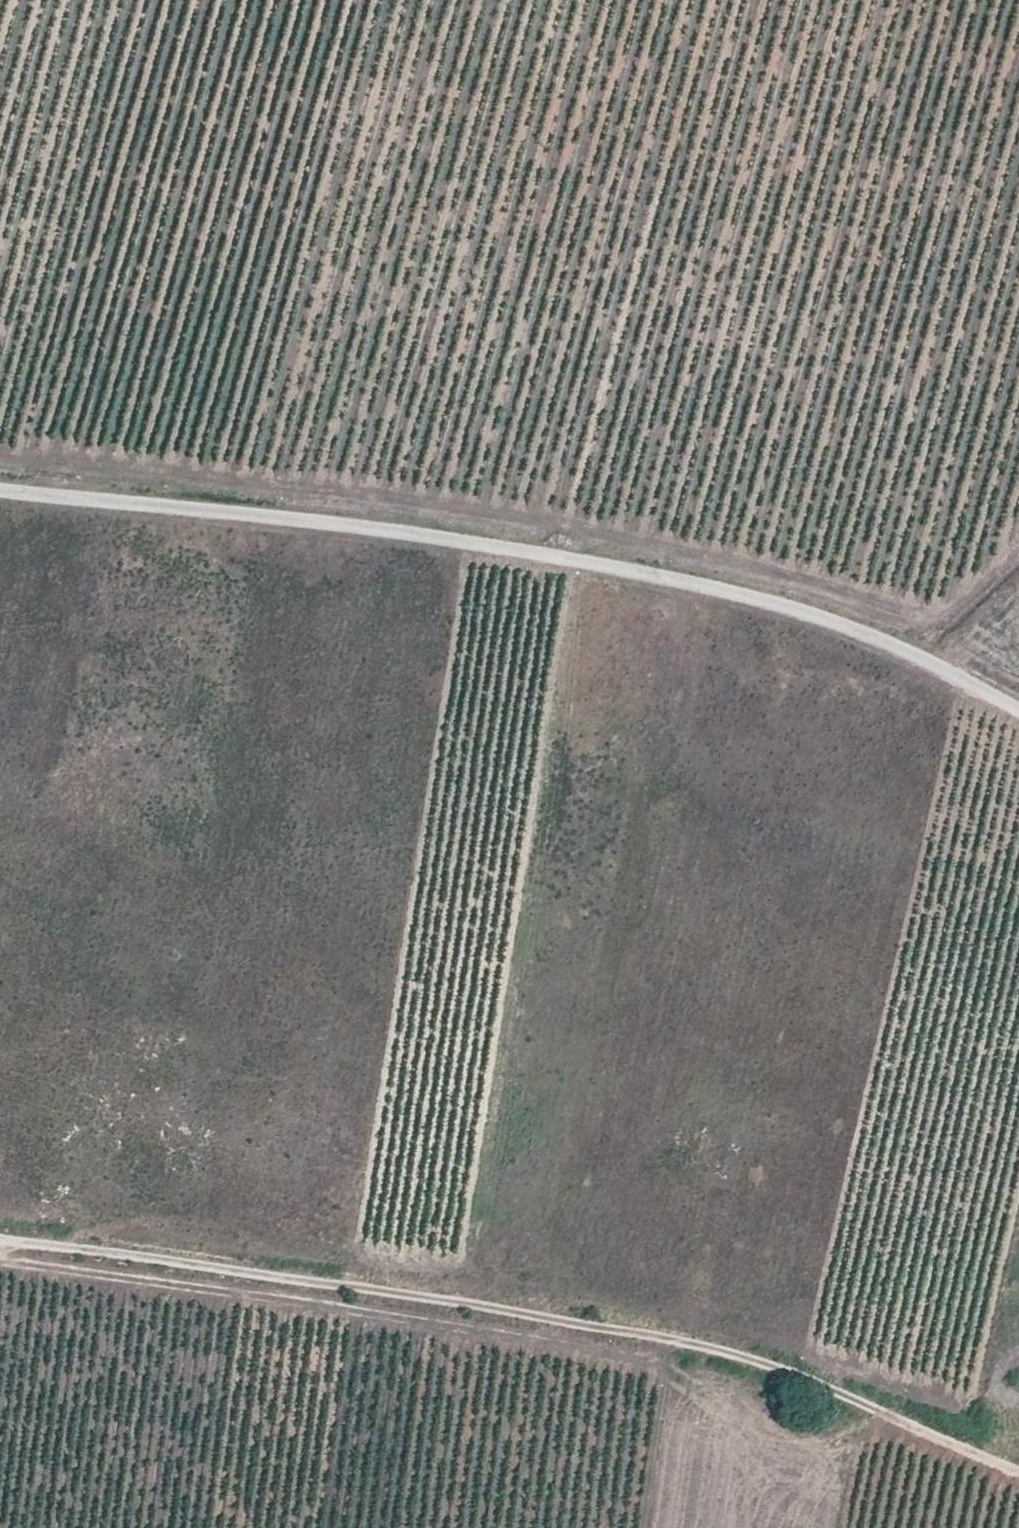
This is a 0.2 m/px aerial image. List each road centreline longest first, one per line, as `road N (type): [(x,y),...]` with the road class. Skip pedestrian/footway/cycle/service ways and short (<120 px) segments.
road 1 (track): [(0,490),(337,523),(596,564),(776,604),(907,654),(1018,716)]
road 2 (track): [(1018,1472),(794,1373),(699,1343),(0,1237)]

